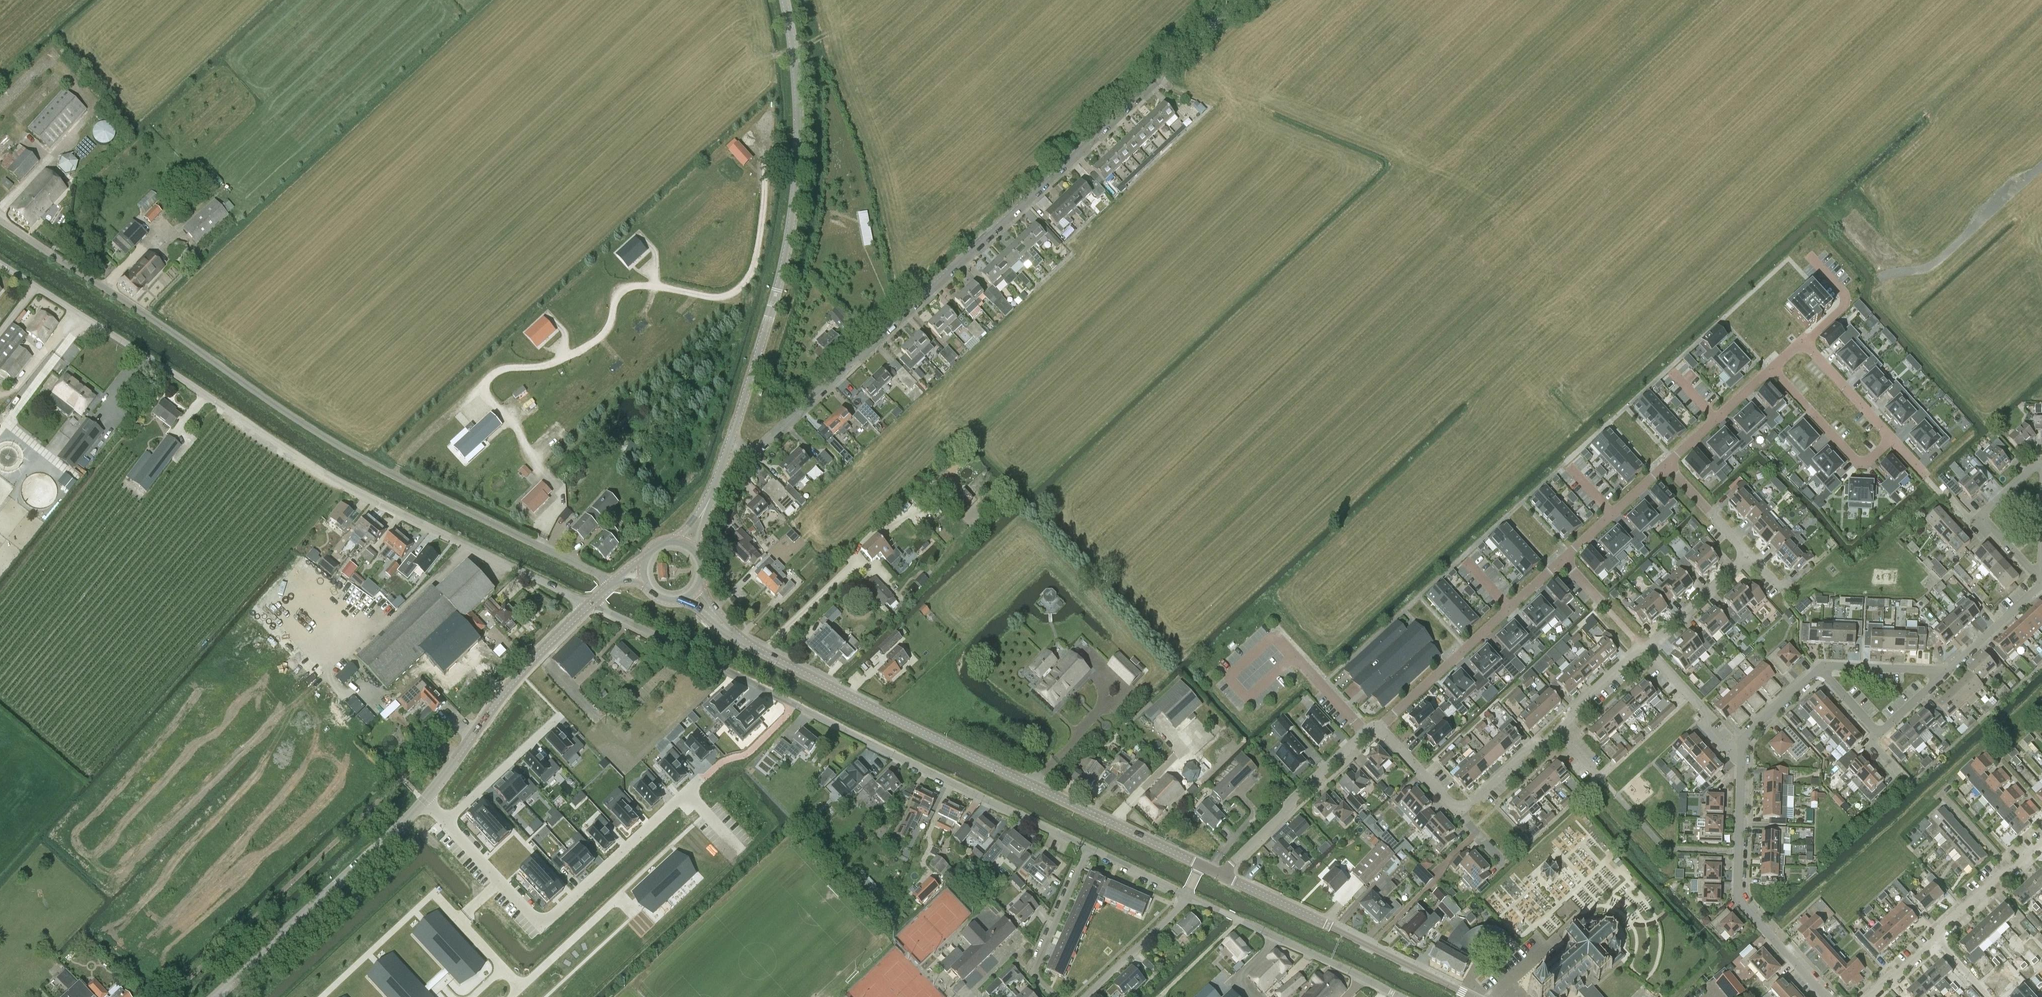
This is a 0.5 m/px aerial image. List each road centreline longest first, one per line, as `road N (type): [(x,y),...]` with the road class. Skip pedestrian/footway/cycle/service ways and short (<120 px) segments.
road 1 (unclassified): [(612,584),(330,441),(0,220)]
road 2 (unclassified): [(587,607),(336,480),(0,262)]
road 3 (tertiary): [(1200,865),(751,646),(694,593)]
road 4 (residential): [(730,444),(750,449),(766,442),(1158,77)]
road 5 (residential): [(1088,848),(592,603)]
road 6 (tertiary): [(730,444),(792,223),(798,109),(784,0)]
road 7 (tertiary): [(215,996),(424,800)]
road 8 (residential): [(1825,996),(1737,899),(1741,753)]
road 9 (residential): [(502,879),(545,925),(701,779)]
road 10 (tertiary): [(1471,996),(1224,876)]
road 11 (tertiary): [(424,800),(503,694),(587,607)]
road 12 (residential): [(1380,729),(1563,560)]
road 13 (residential): [(1399,996),(1186,896)]
road 14 (residential): [(1867,996),(2041,844)]
road 15 (residential): [(1380,729),(1295,800),(1224,876)]
road 16 (residential): [(1055,996),(1032,974),(1088,848)]
road 17 (residential): [(1892,440),(1868,462),(1856,461),(1773,370)]
road 18 (residential): [(446,821),(559,717)]
road 19 (residential): [(1647,650),(1708,717),(1703,723),(1741,753)]
road 20 (residential): [(1667,466),(1773,370)]
road 21 (residential): [(1085,996),(1186,896)]
road 22 (residential): [(1647,650),(1748,552)]
road 23 (residential): [(1563,560),(1667,466)]
road 24 (residential): [(1940,676),(2041,583)]
road 25 (residential): [(1803,343),(1892,440)]
road 26 (residential): [(1458,814),(1557,731)]
road 27 (residential): [(1557,731),(1579,703),(1647,650)]
road 28 (residential): [(1821,672),(1940,676)]

